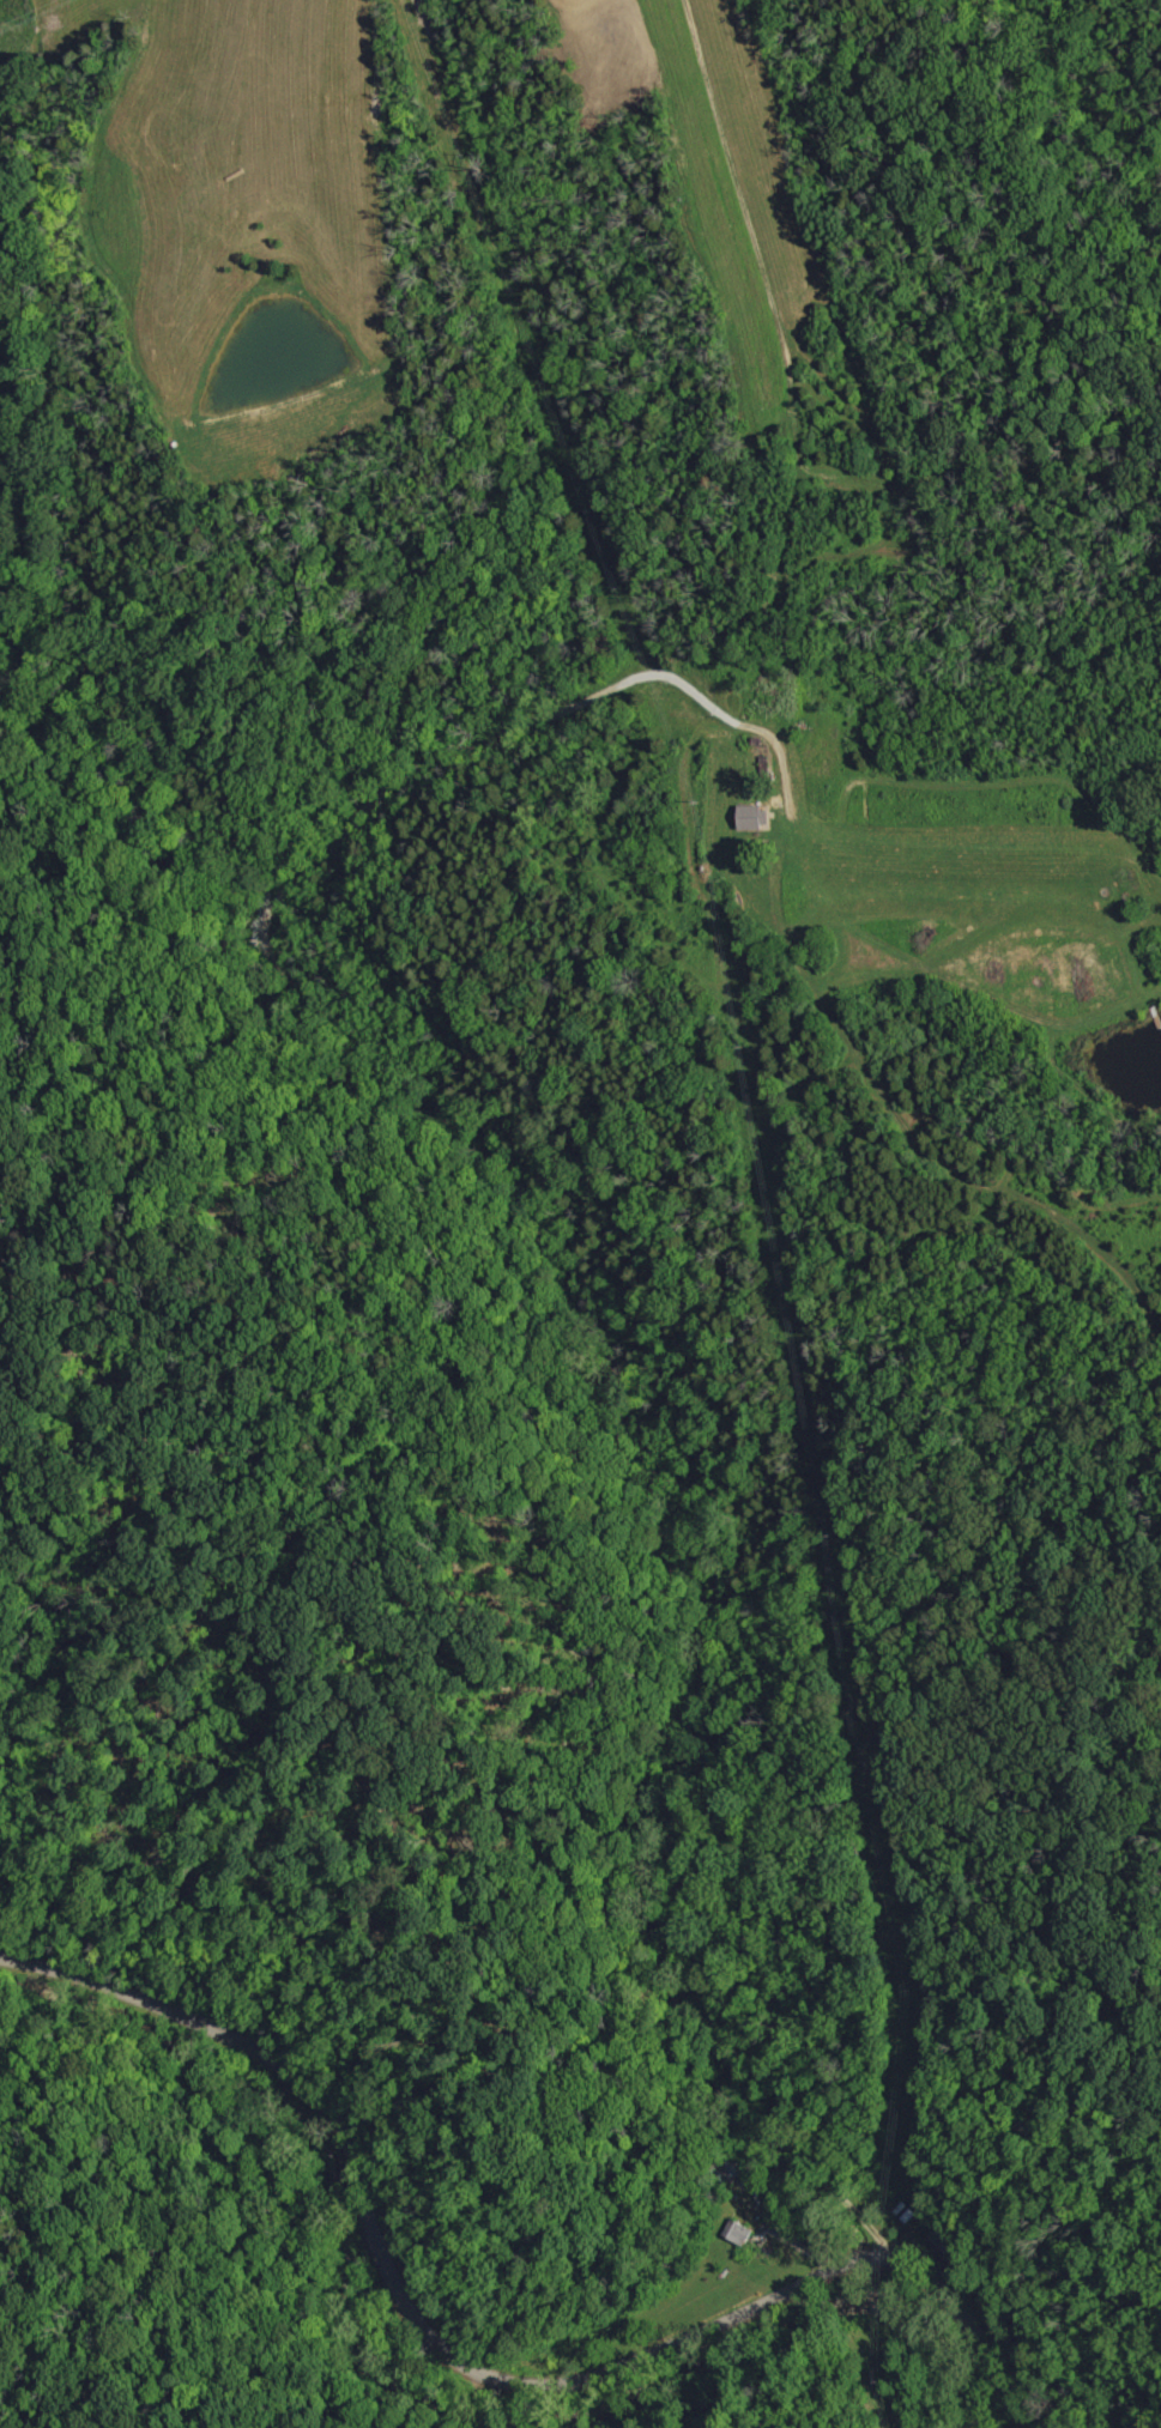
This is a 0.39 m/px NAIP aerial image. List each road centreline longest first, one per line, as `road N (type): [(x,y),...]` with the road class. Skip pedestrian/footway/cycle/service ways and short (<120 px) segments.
road 1 (residential): [(1004,2427),(978,2332),(954,2293),(927,2267),(895,2259),(859,2258),(793,2283),(667,2365),(537,2382),(489,2379),(446,2362),(415,2332),(380,2276),(297,2097),(260,2059),(87,1986),(0,1968)]

